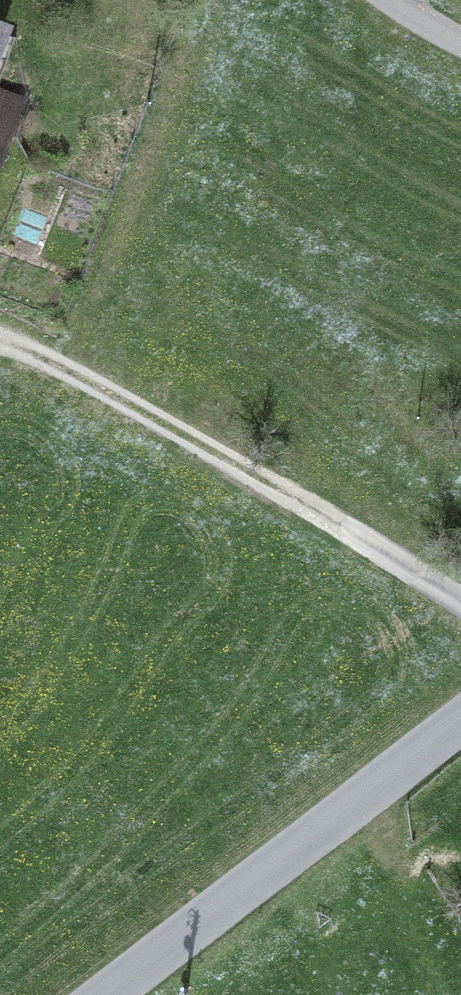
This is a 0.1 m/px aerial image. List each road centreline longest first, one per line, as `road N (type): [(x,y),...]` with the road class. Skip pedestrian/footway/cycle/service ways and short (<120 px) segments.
road 1 (track): [(0,362),(26,365),(106,399),(460,601)]
road 2 (unclassified): [(110,994),(460,718)]

